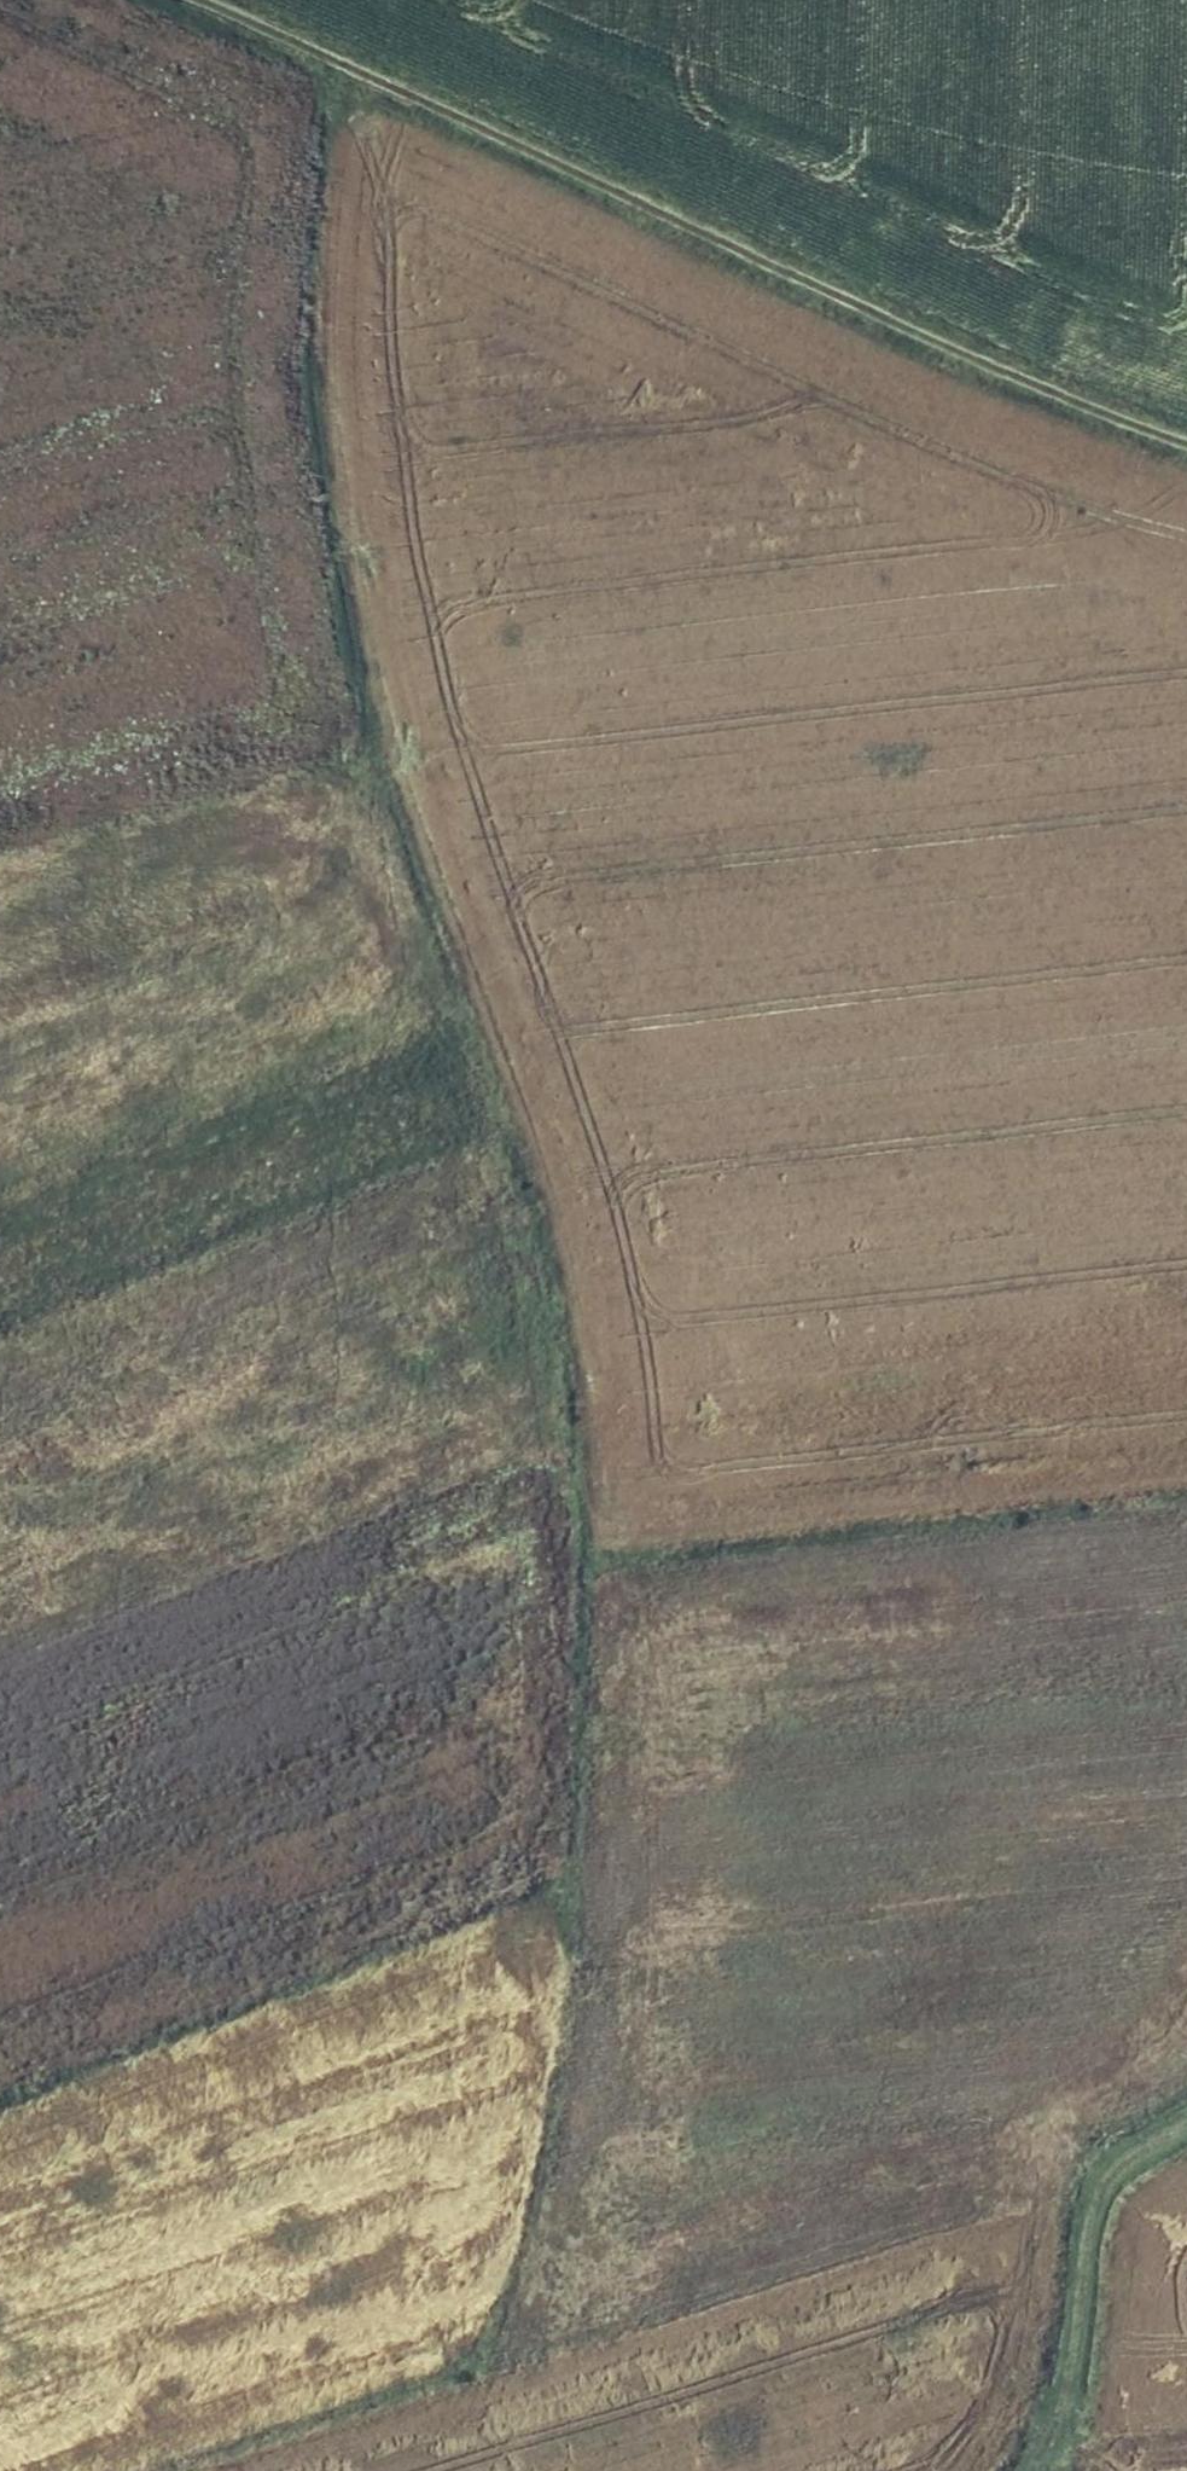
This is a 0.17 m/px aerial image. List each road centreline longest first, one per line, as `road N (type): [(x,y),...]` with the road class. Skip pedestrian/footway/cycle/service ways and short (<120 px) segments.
road 1 (track): [(166,0),(924,346),(1127,427),(1186,439)]
road 2 (track): [(1186,2127),(1113,2177),(1088,2220),(1078,2328),(1046,2447),(1030,2470)]

